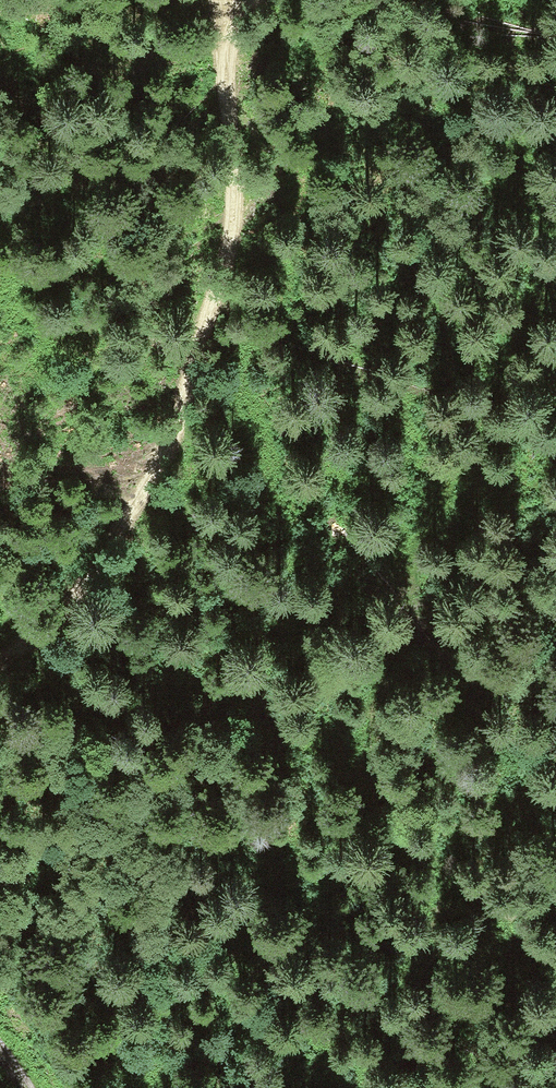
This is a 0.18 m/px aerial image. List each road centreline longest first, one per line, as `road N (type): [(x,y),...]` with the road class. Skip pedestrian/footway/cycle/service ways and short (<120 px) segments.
road 1 (track): [(555,254),(412,567),(361,758),(449,886),(404,1075),(394,1087)]
road 2 (track): [(0,652),(64,601),(133,515),(191,380),(229,246),(228,6),(235,0)]

